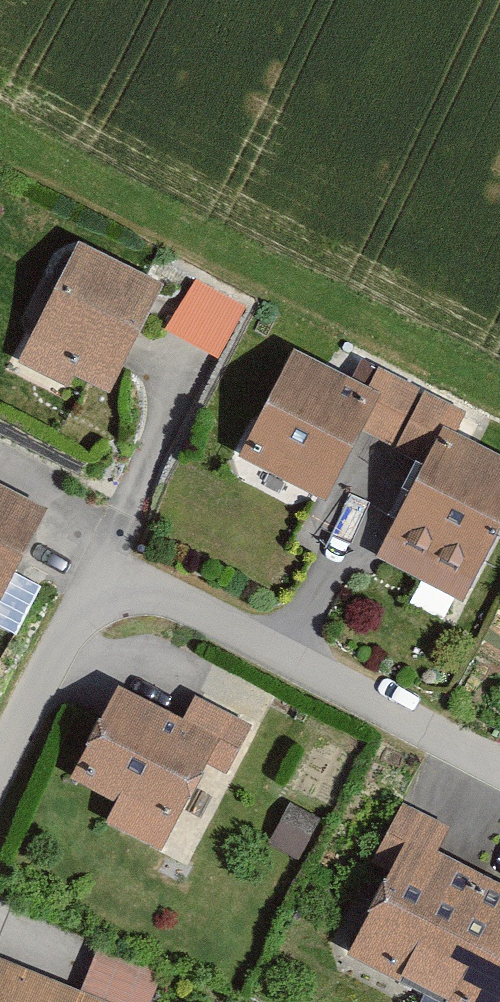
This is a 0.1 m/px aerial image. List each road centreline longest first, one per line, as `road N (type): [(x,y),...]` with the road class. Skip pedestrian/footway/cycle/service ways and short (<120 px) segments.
road 1 (residential): [(0,781),(89,602),(127,590),(194,610),(499,770)]

